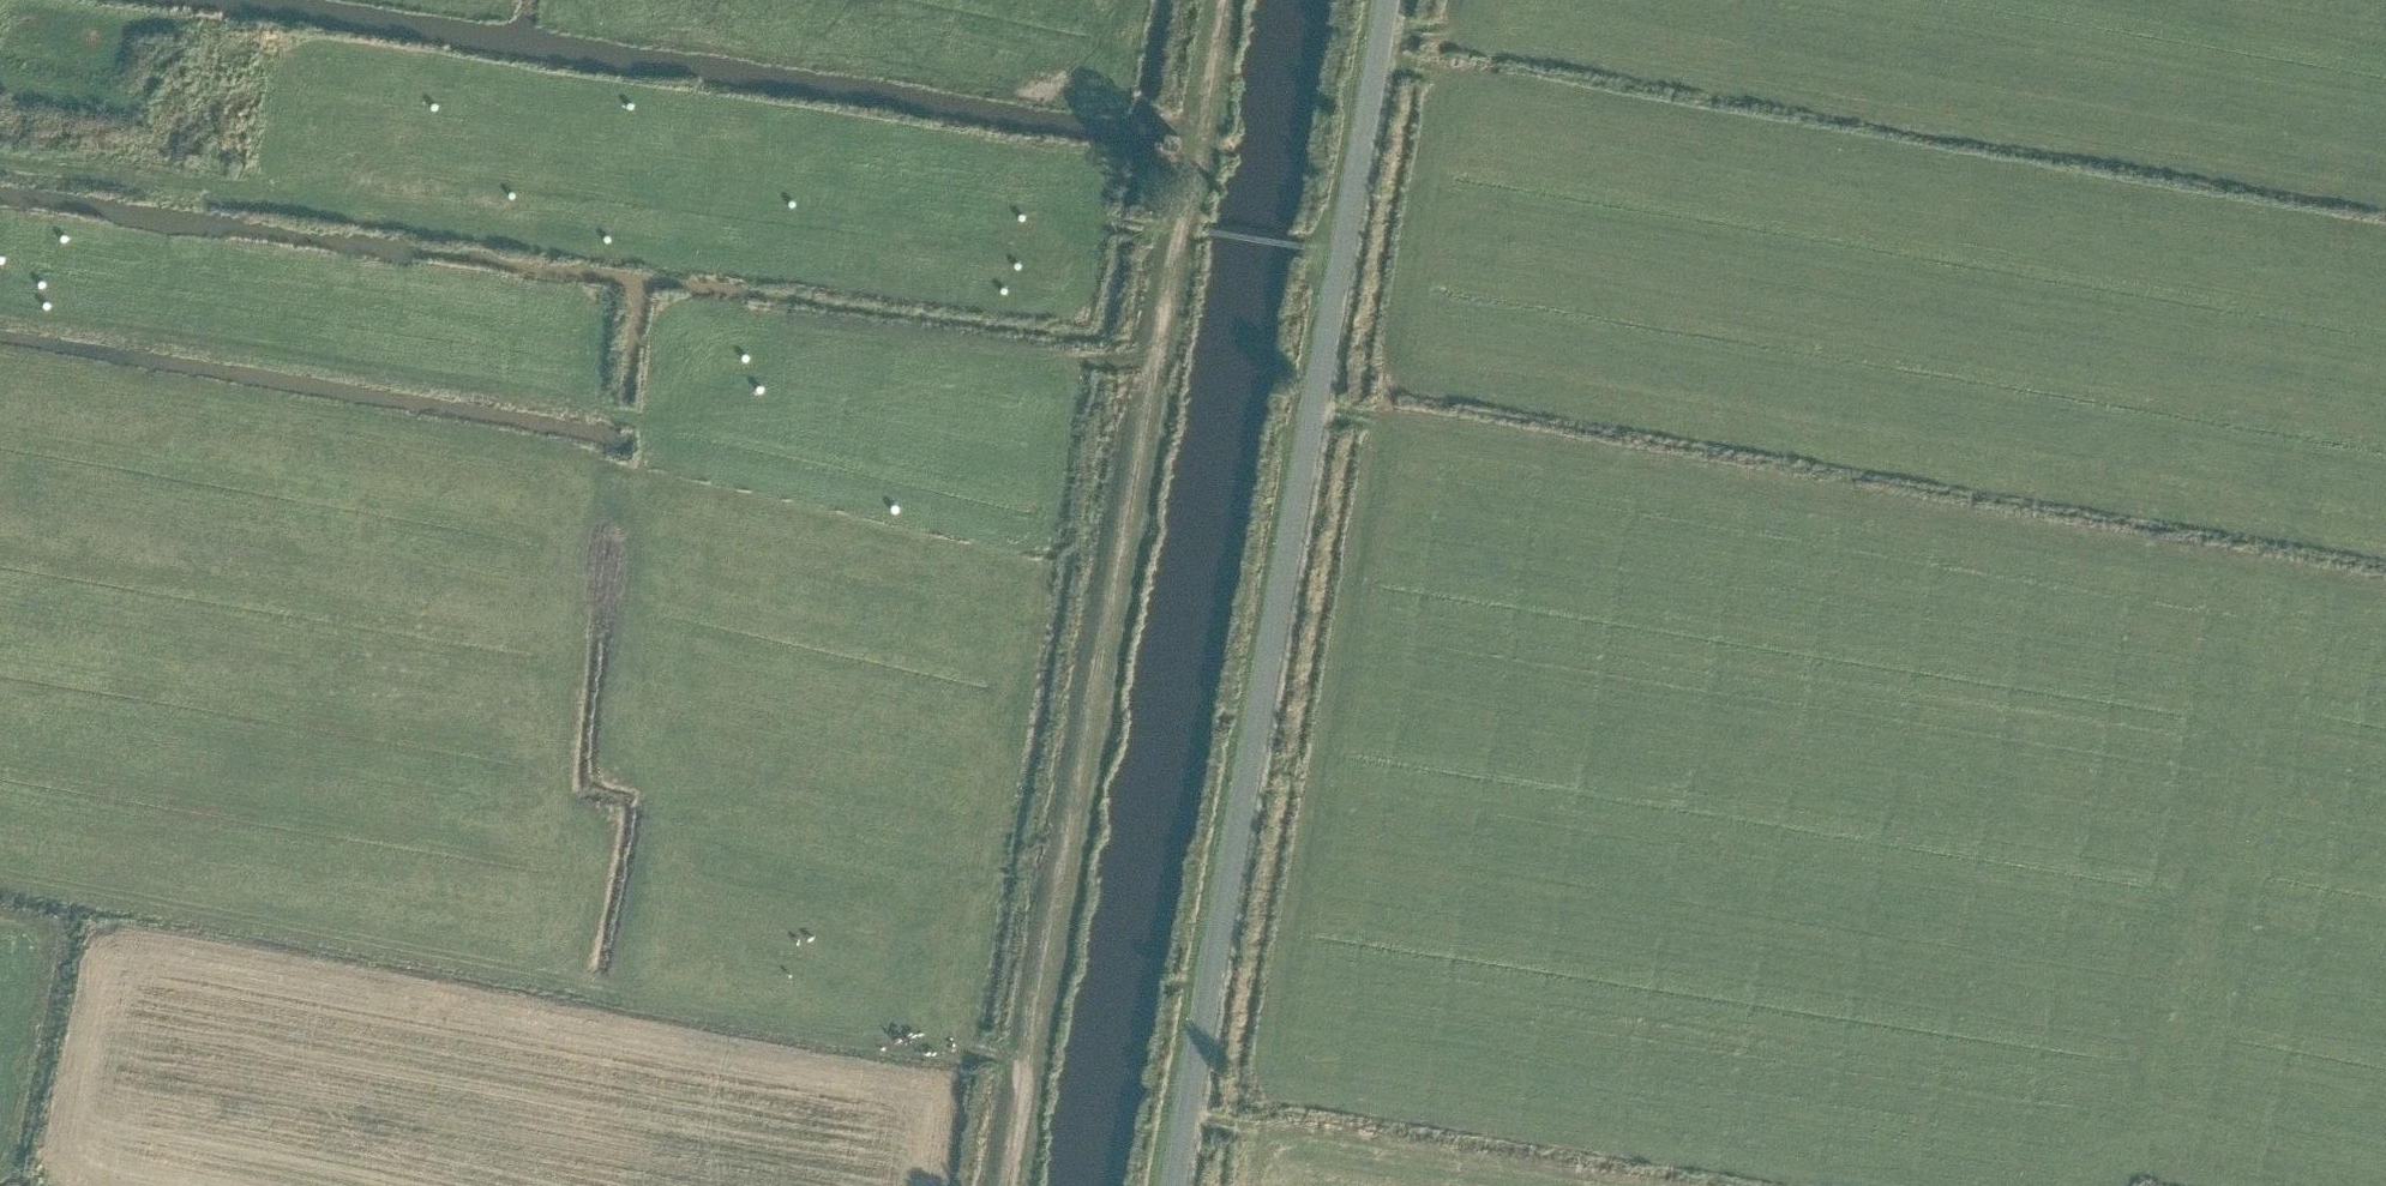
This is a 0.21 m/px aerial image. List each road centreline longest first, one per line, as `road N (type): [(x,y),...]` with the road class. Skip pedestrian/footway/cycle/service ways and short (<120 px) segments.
road 1 (track): [(1004,1185),(1225,0)]
road 2 (tertiary): [(1176,1185),(1387,0)]

